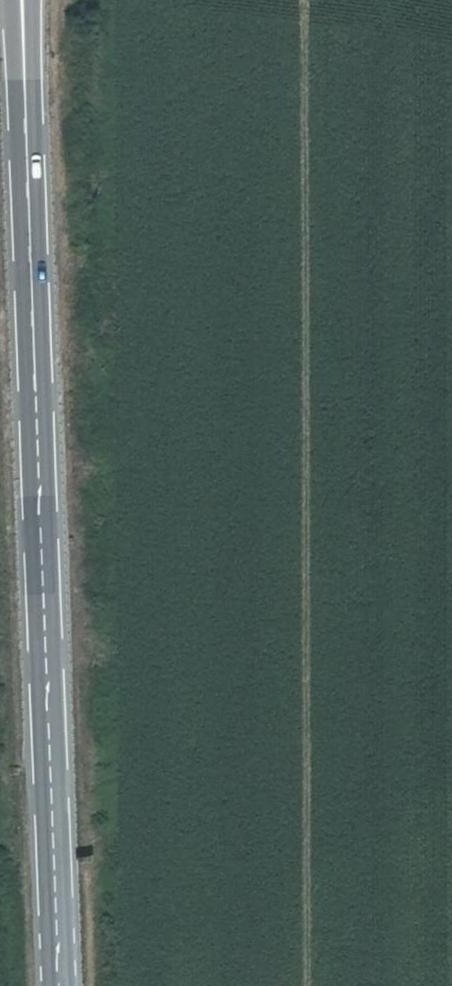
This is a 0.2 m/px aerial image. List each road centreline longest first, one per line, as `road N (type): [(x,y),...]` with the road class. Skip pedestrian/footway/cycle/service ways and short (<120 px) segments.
road 1 (secondary): [(19,34),(64,985)]

